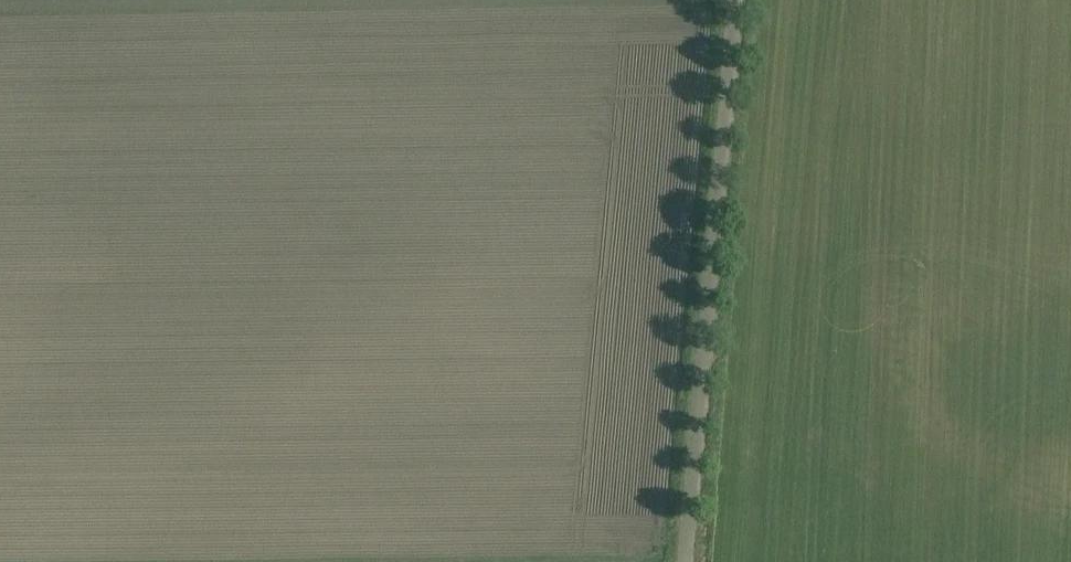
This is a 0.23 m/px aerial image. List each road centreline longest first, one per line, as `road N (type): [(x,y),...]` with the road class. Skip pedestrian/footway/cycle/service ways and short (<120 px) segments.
road 1 (unclassified): [(685,561),(735,0)]

